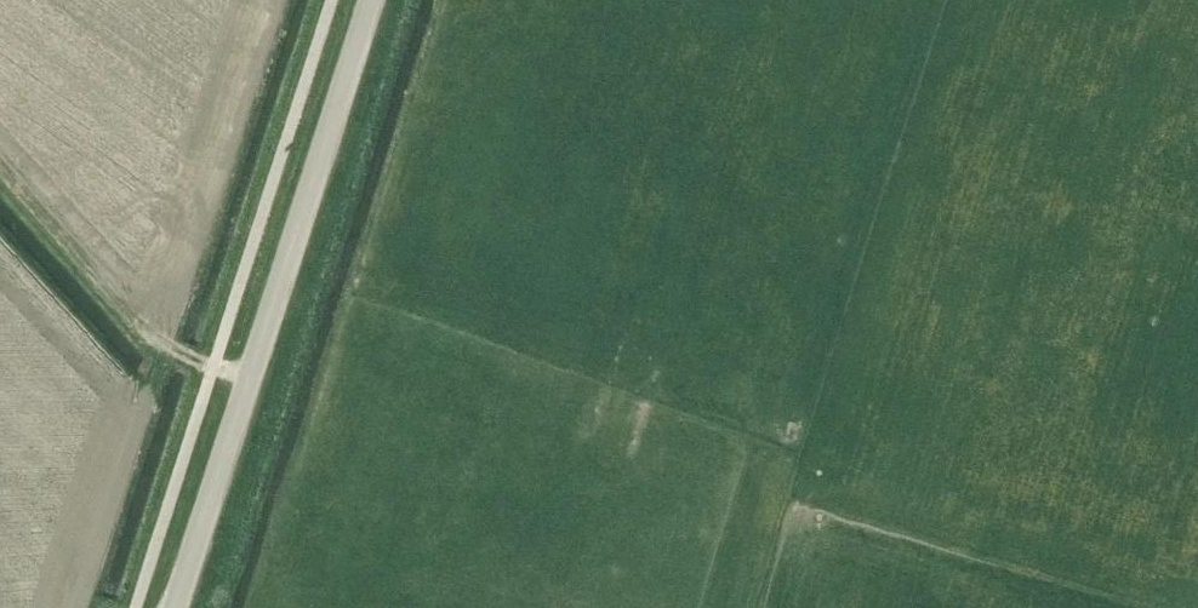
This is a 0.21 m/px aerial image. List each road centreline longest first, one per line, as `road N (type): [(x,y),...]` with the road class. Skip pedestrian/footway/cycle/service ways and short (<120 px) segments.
road 1 (tertiary): [(175,607),(372,0)]

